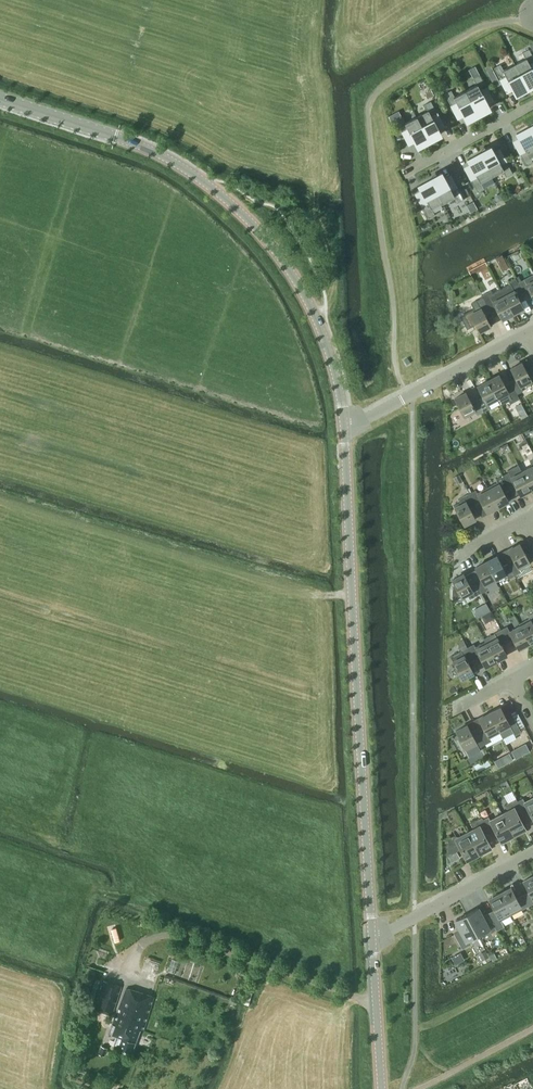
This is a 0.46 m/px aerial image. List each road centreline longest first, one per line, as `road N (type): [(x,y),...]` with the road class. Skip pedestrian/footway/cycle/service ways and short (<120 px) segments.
road 1 (secondary): [(344,427),(329,349),(299,286),(244,215),(147,147),(0,99)]
road 2 (secondary): [(373,936),(344,427)]
road 3 (track): [(377,1005),(178,936),(142,946),(127,977)]
road 4 (residential): [(344,427),(524,335)]
road 5 (residential): [(373,936),(532,854)]
road 6 (secondary): [(382,1088),(373,936)]
road 7 (residential): [(532,107),(408,174)]

